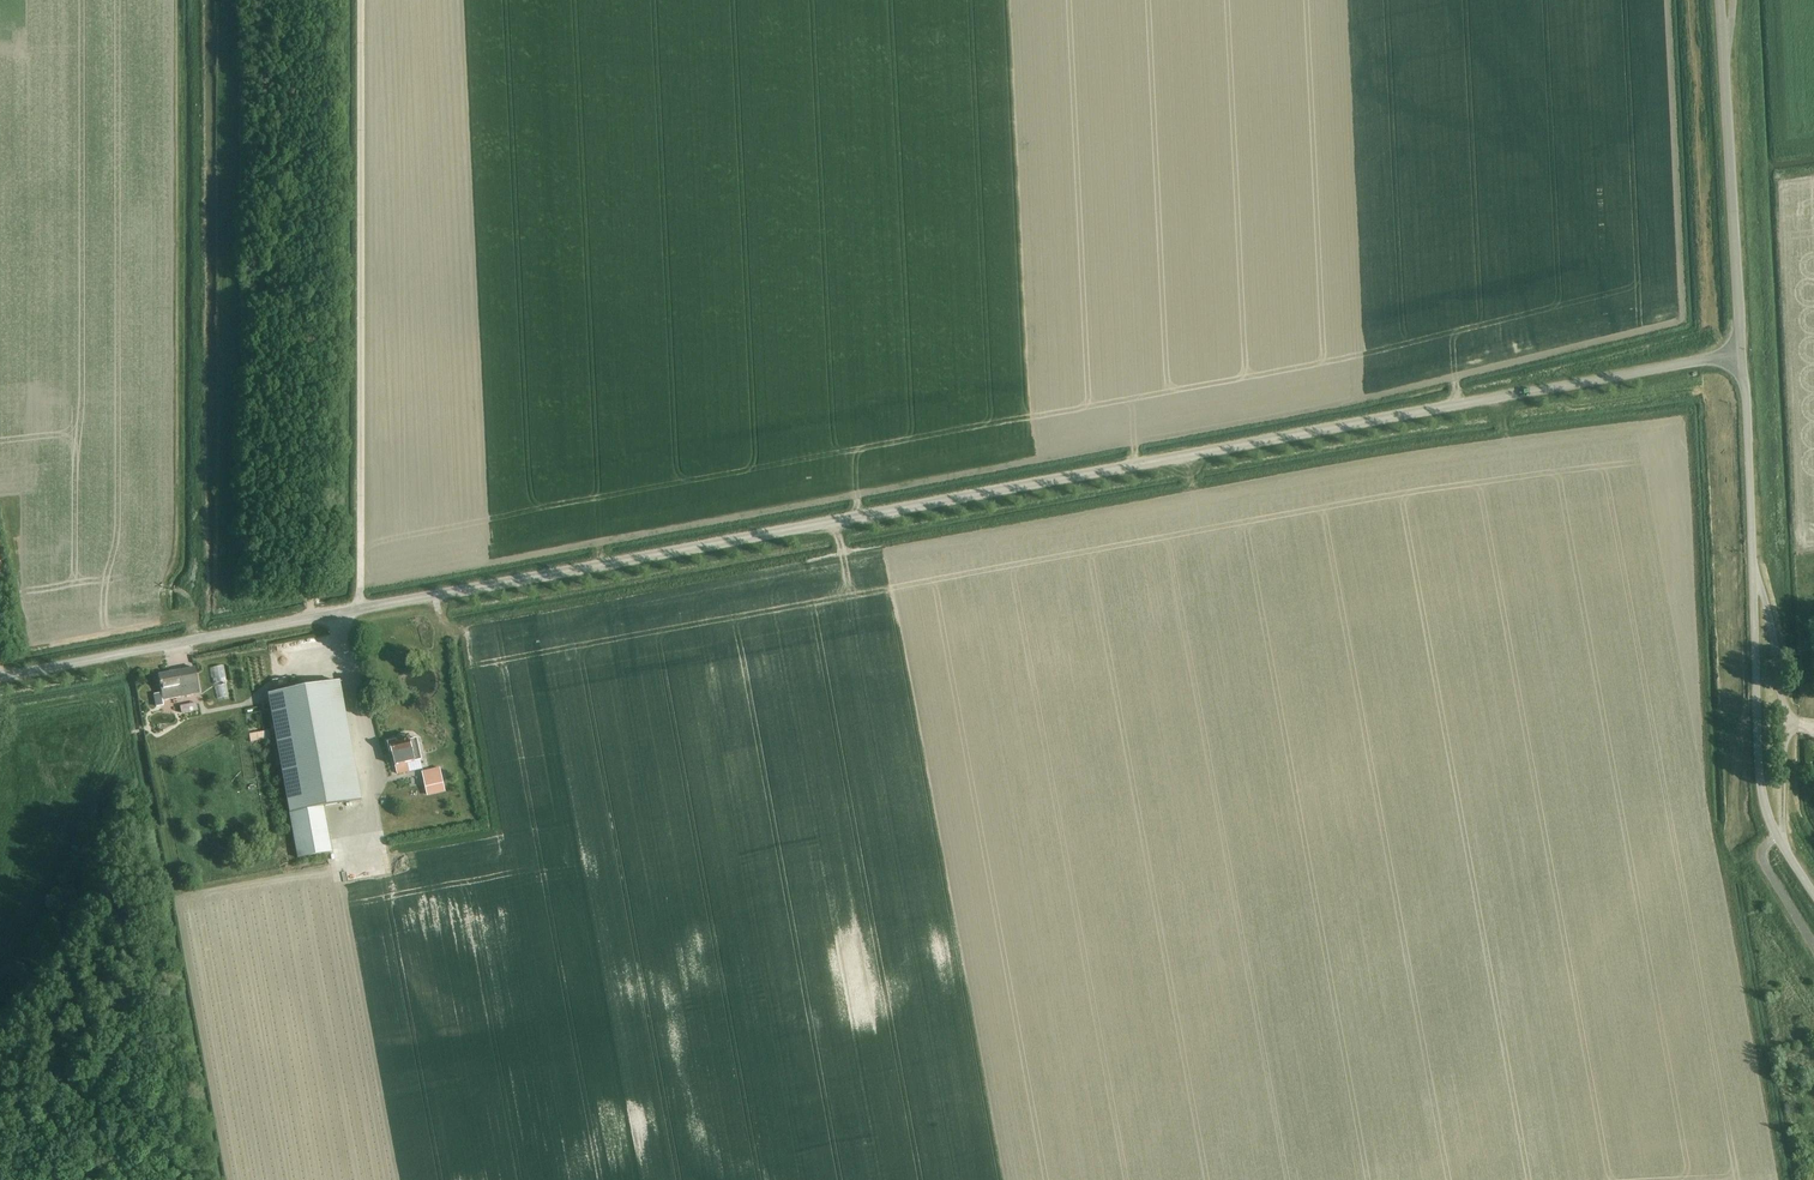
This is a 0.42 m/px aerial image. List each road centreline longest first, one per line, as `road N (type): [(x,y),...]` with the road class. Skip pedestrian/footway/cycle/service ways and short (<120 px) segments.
road 1 (unclassified): [(0,675),(1742,357)]
road 2 (unclassified): [(1742,357),(1759,768),(1777,836)]
road 3 (track): [(0,1006),(59,938),(126,743),(116,691),(0,712)]
road 4 (unclassified): [(1722,43),(1742,357)]

